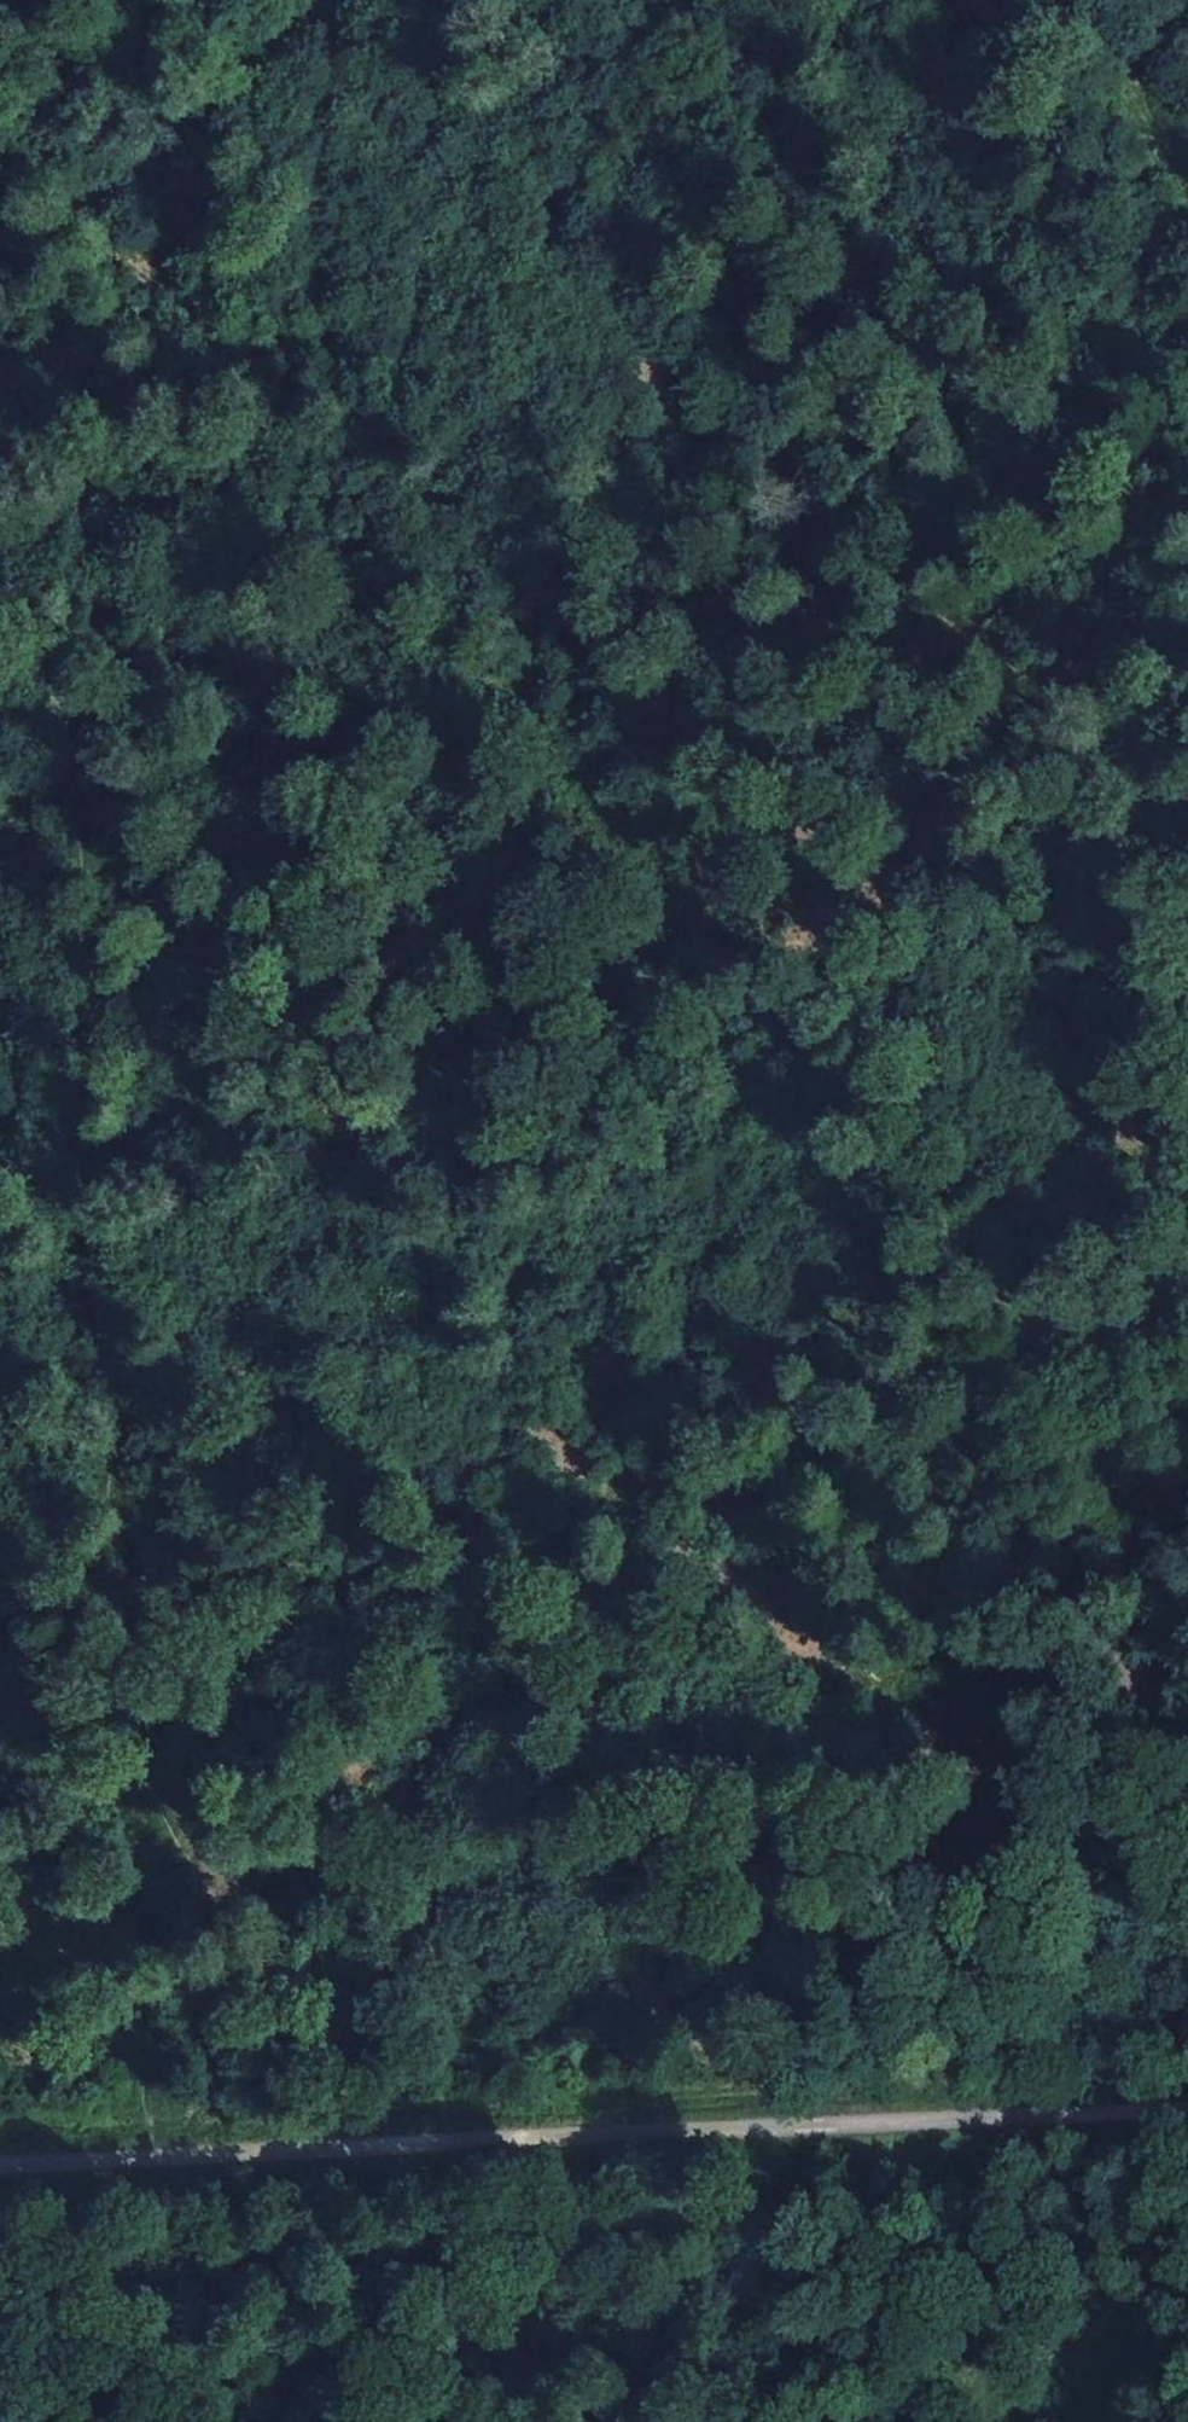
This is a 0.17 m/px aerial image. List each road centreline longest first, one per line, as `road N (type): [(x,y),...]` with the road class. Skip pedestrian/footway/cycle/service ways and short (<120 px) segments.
road 1 (track): [(1187,2118),(170,2163)]
road 2 (track): [(170,2163),(0,2171)]

